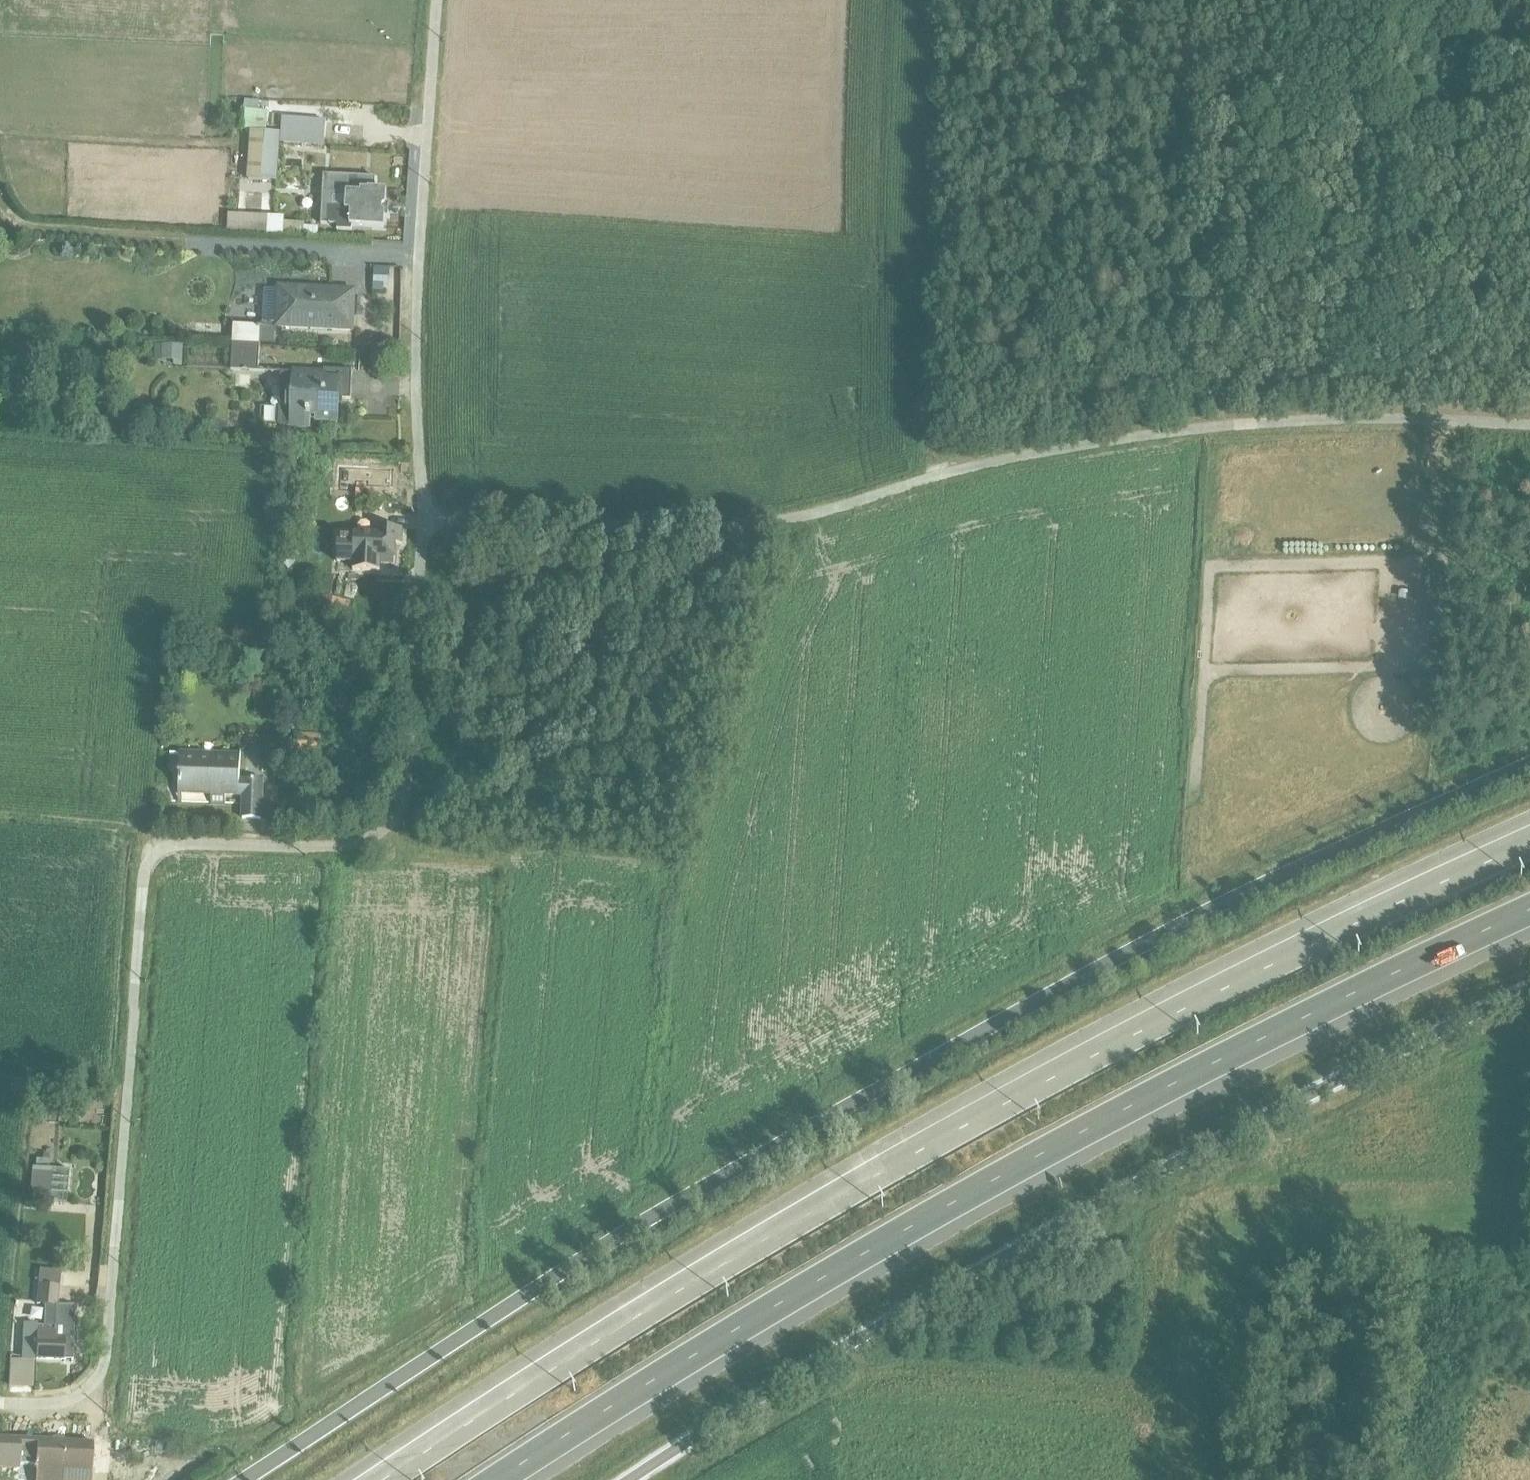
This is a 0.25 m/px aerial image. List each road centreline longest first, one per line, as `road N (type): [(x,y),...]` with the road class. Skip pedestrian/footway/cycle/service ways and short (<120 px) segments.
road 1 (tertiary): [(1529,765),(1185,921),(750,1160),(546,1283),(251,1479)]
road 2 (motorway): [(1529,844),(1357,922),(990,1113),(687,1285),(386,1479)]
road 3 (unclassified): [(420,522),(405,805),(383,838),(347,851),(161,852),(145,868),(103,1365),(85,1392),(57,1407),(0,1406)]
road 4 (motorway): [(496,1479),(1012,1170),(1529,910)]
road 5 (unclassified): [(1529,432),(1414,424),(1142,441),(953,474),(808,522),(654,531),(420,522)]
road 6 (unclassified): [(1529,987),(1053,1229),(793,1376),(632,1479)]
road 7 (unclassified): [(434,0),(414,380),(420,522)]
road 8 (track): [(1219,433),(1234,0)]

